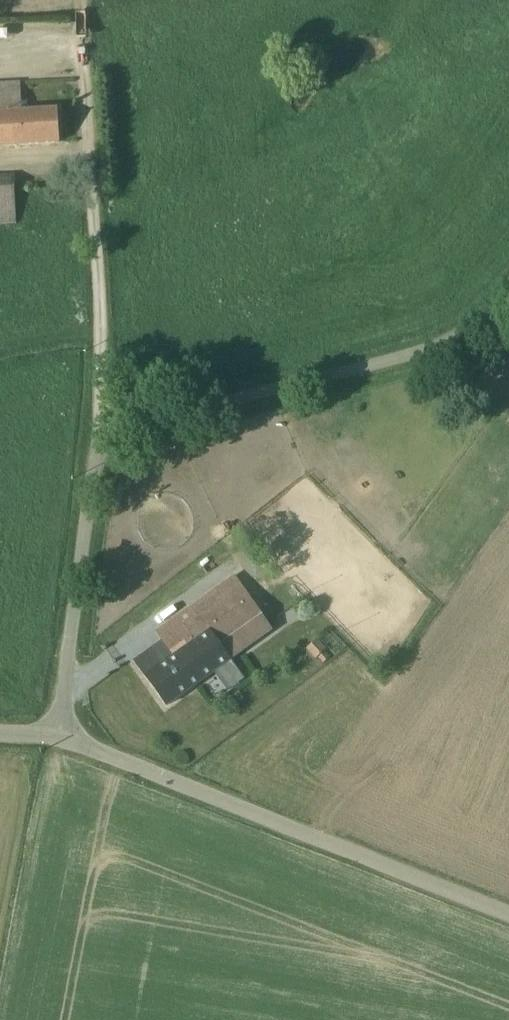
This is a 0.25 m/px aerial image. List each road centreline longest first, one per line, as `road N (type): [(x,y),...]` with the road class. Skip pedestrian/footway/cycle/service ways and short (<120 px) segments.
road 1 (unclassified): [(508,289),(478,320),(418,352),(110,439),(94,471),(56,739)]
road 2 (unclassified): [(56,739),(508,916)]
road 3 (track): [(110,439),(100,410),(84,0)]

